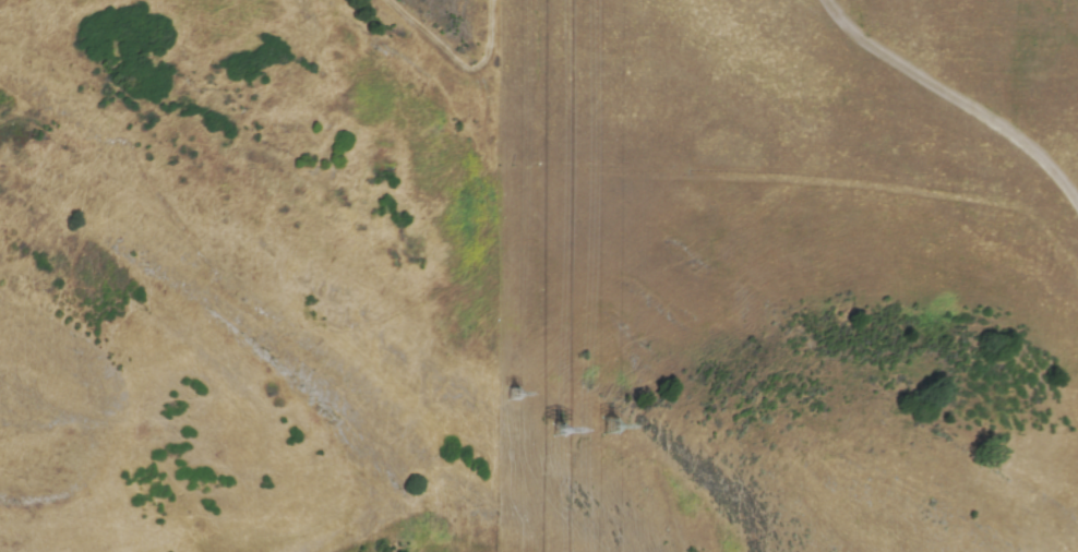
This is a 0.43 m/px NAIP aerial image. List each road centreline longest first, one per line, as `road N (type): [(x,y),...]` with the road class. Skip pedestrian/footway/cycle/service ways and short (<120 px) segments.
road 1 (track): [(494,0),(488,68),(460,77),(387,0)]

